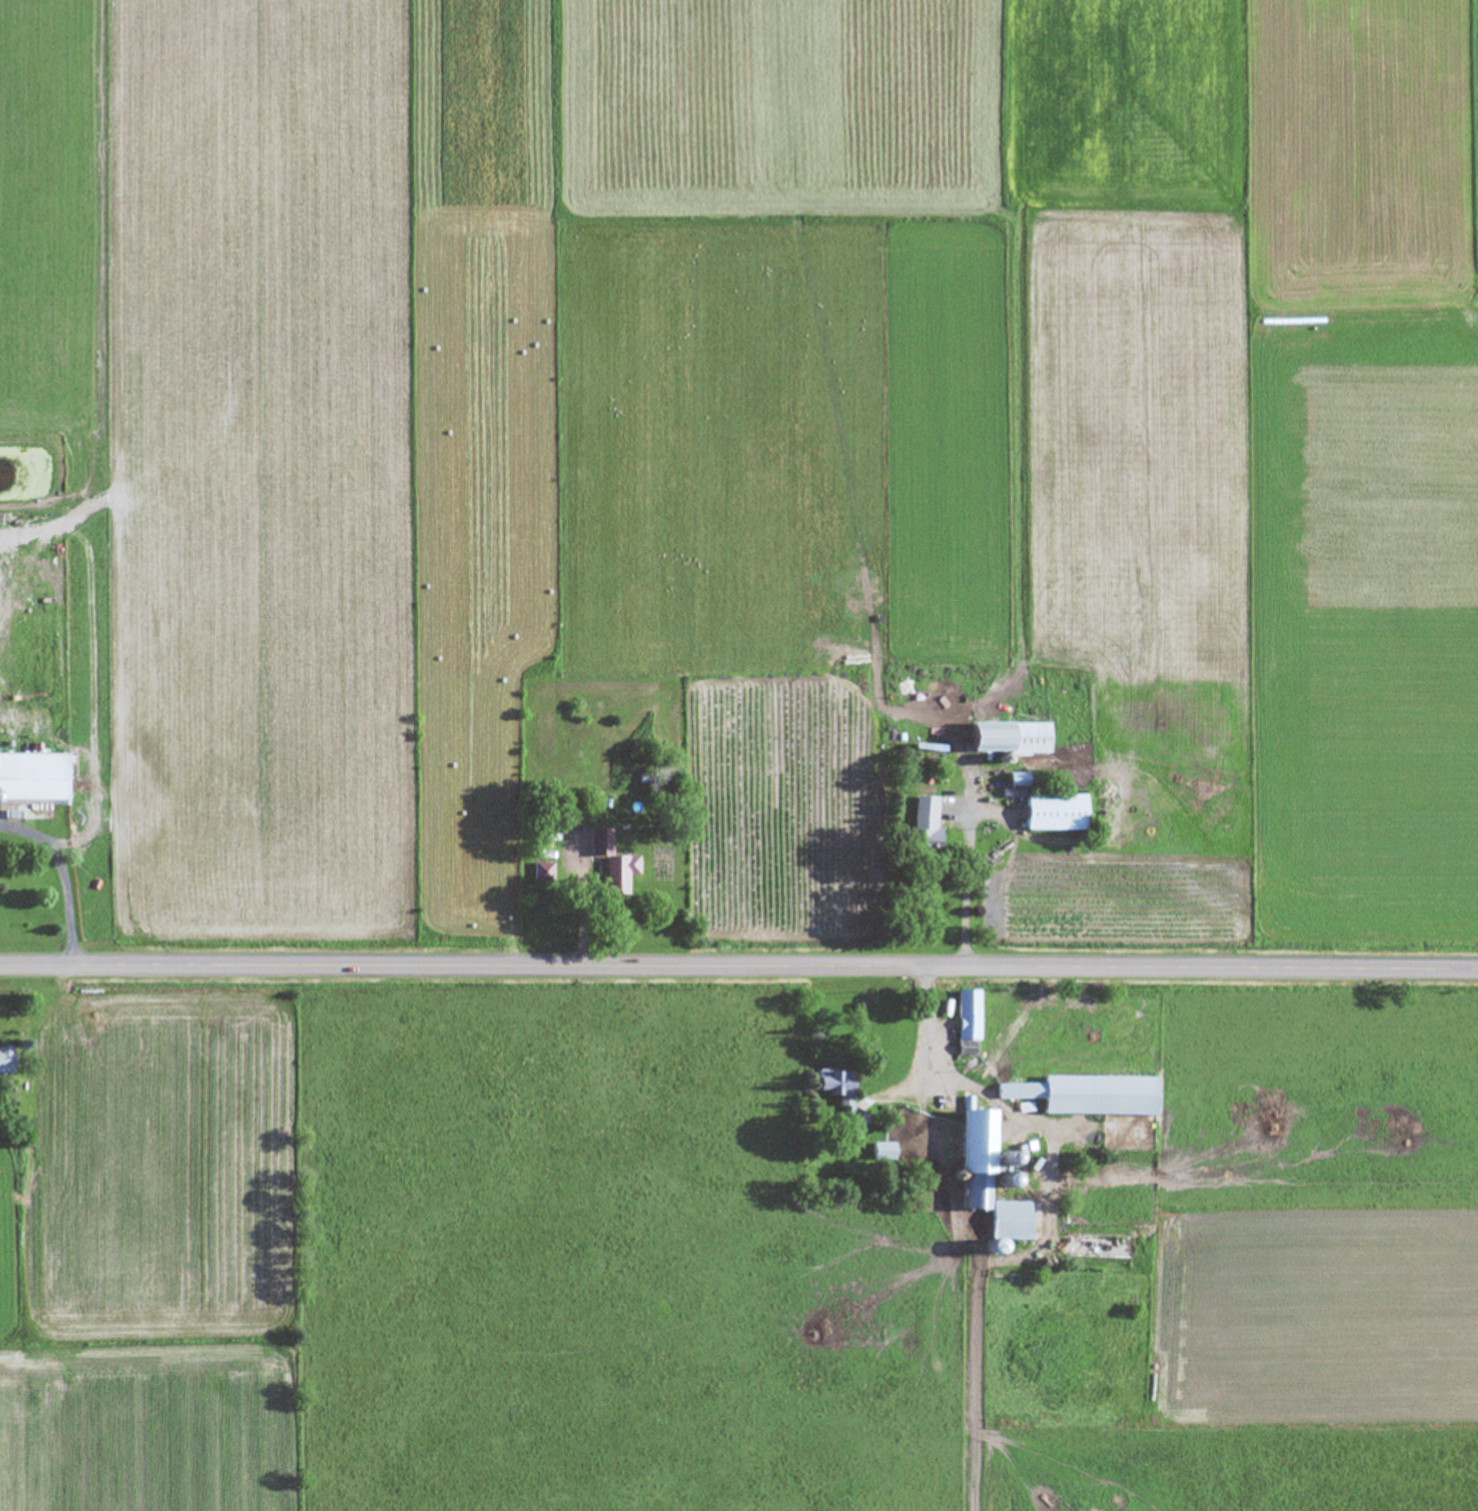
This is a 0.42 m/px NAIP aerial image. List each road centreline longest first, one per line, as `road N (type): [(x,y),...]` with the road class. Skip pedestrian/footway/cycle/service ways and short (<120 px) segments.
road 1 (secondary): [(1477,968),(0,964)]

